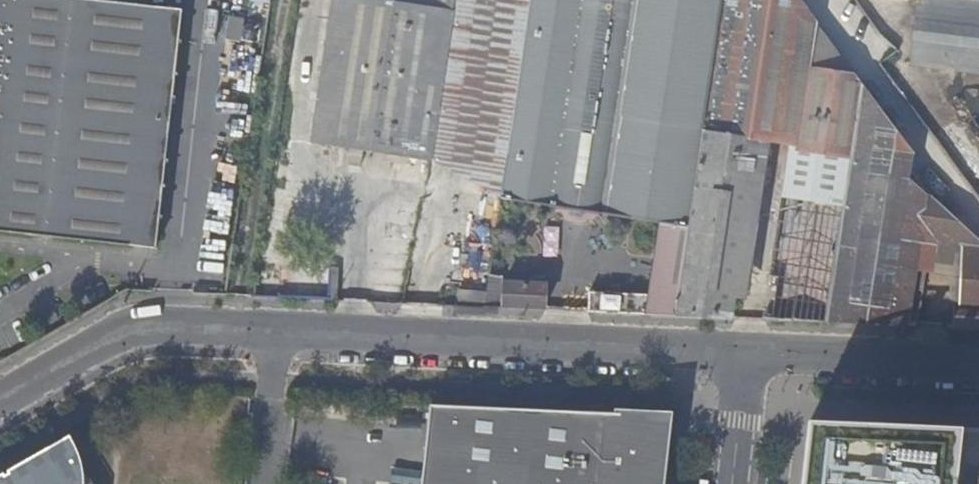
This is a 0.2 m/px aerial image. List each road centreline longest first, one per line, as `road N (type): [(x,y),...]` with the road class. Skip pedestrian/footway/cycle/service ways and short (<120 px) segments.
road 1 (residential): [(0,403),(147,322),(740,350)]
road 2 (unclassified): [(740,350),(978,363)]
road 3 (residential): [(727,483),(740,350)]

